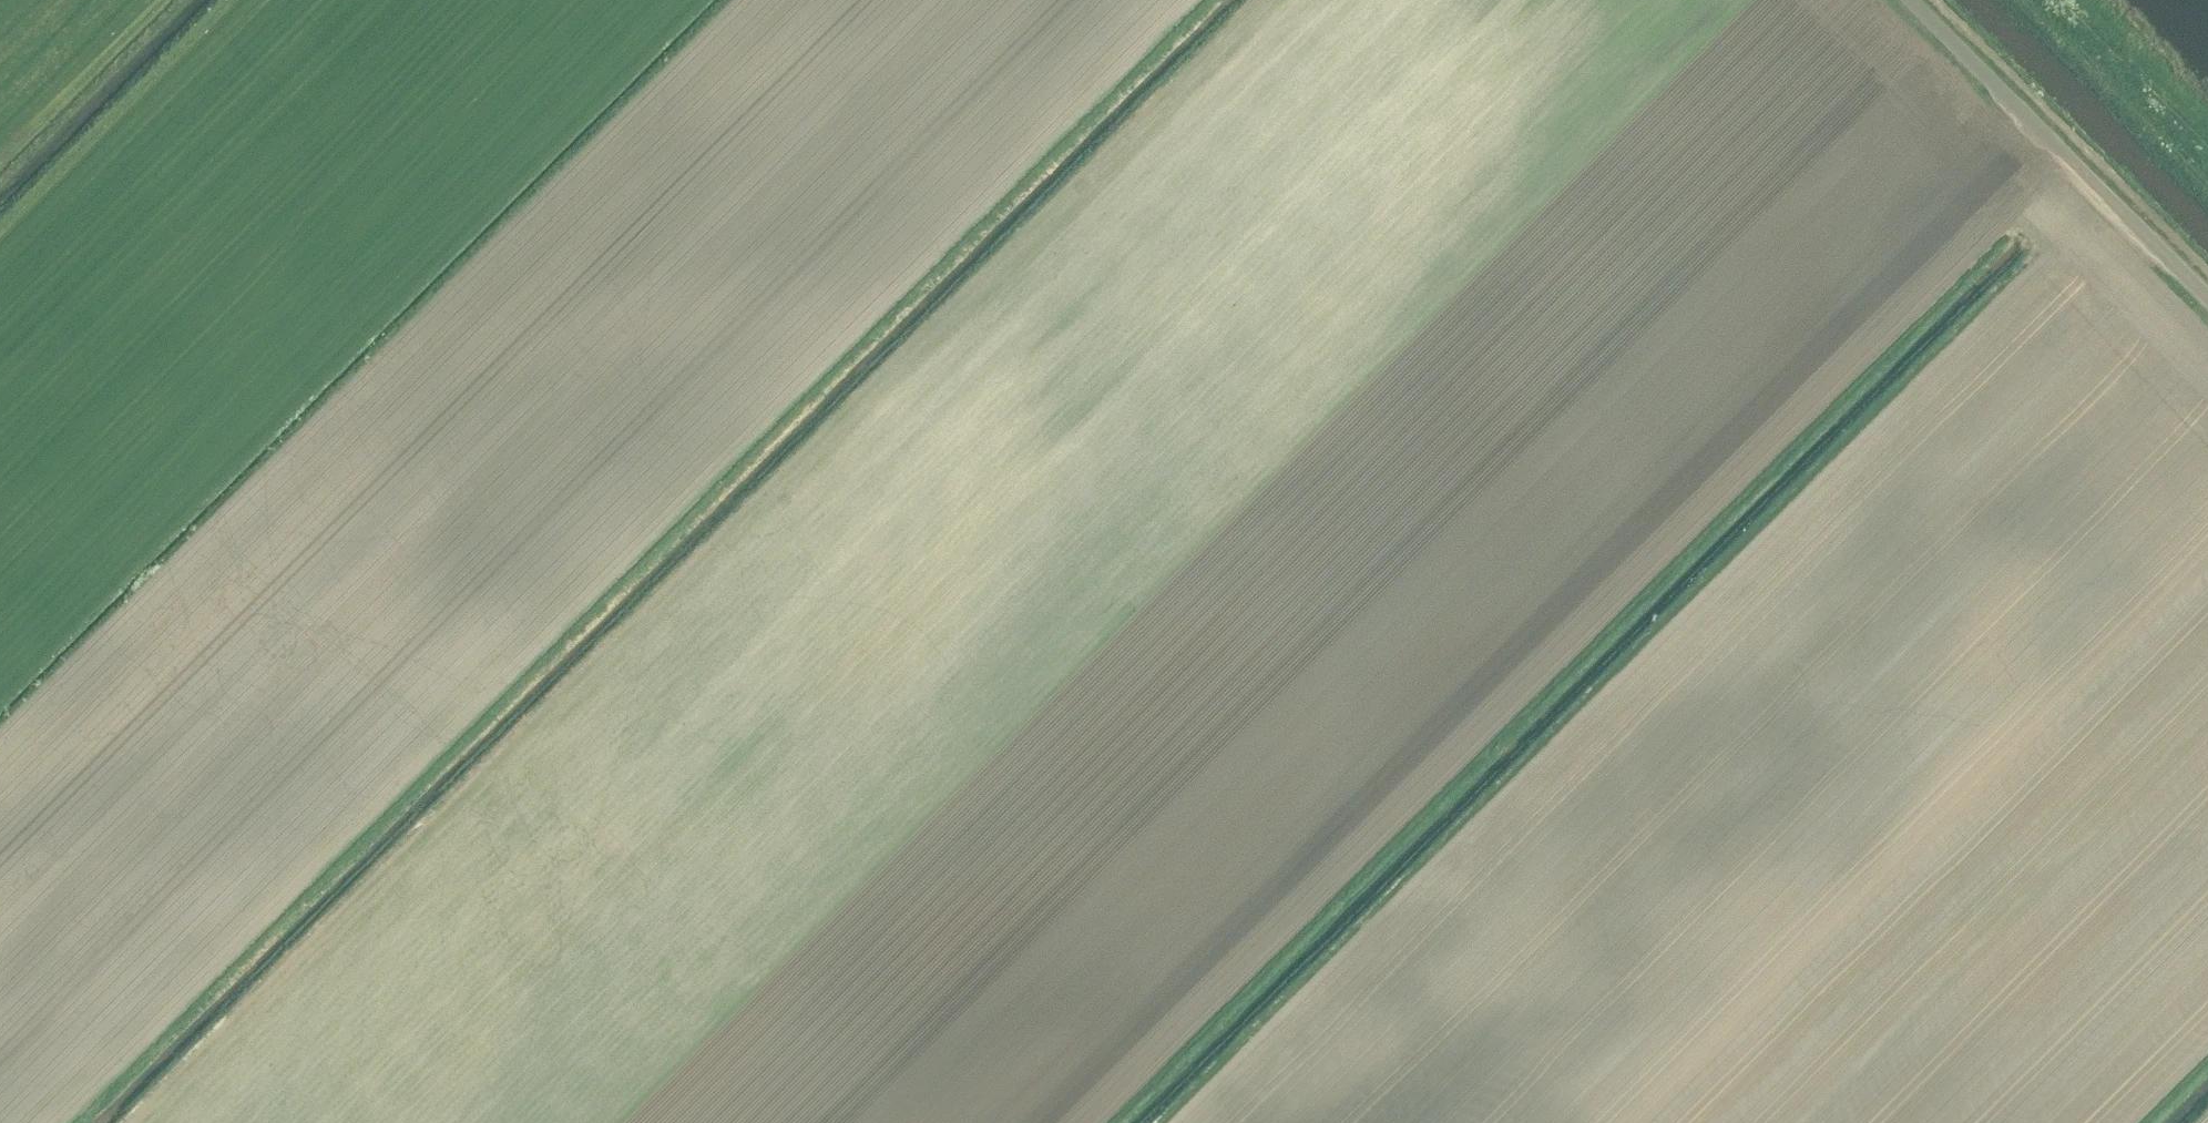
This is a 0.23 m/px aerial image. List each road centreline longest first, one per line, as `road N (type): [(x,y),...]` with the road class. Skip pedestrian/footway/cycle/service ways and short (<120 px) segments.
road 1 (unclassified): [(2207,305),(1905,0)]

